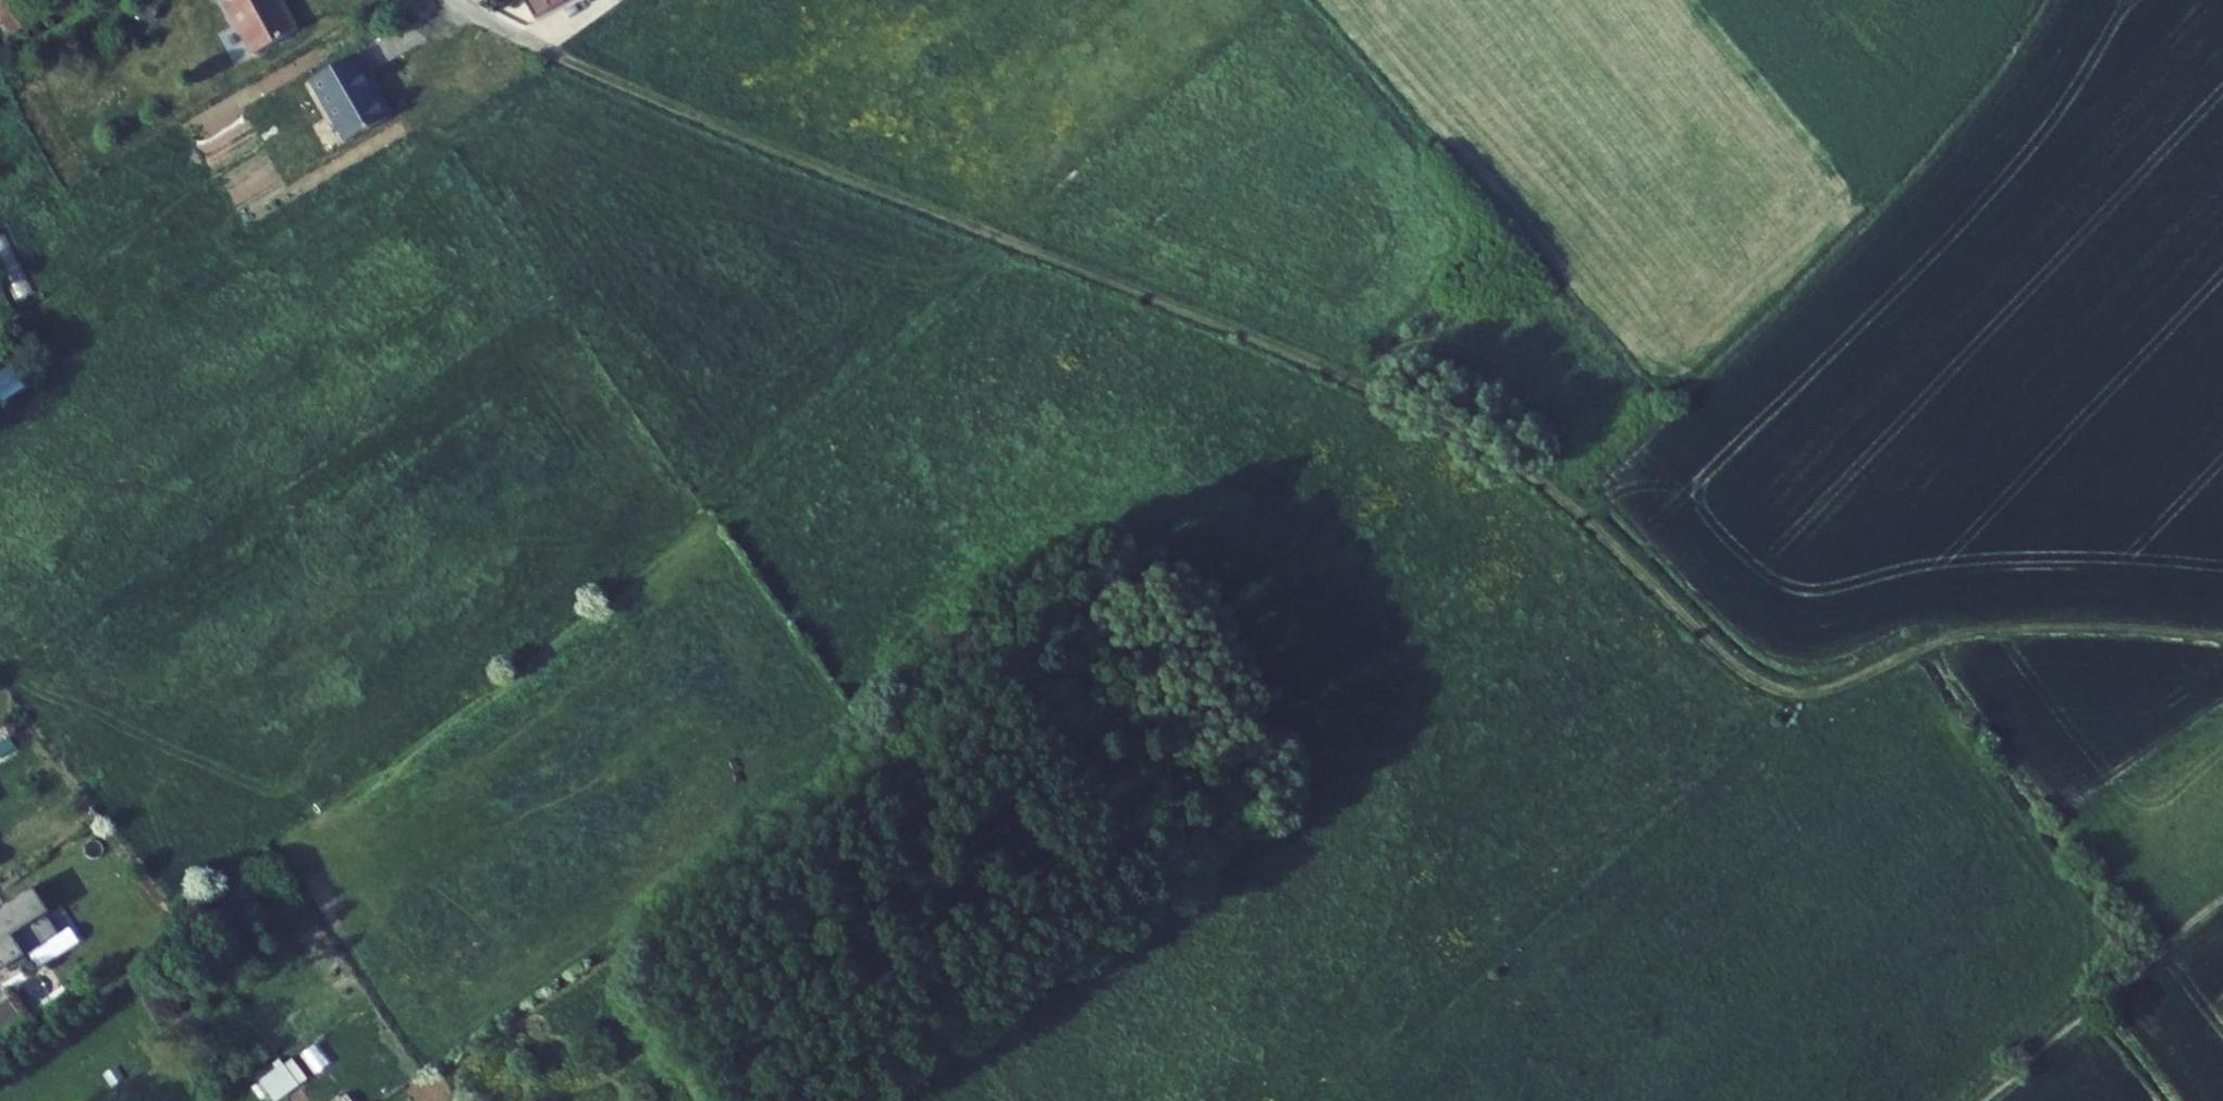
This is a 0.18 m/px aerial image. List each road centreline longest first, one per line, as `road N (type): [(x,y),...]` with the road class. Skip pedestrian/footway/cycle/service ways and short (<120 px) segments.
road 1 (track): [(2222,639),(1986,633),(1829,689),(1778,690),(1742,672),(1565,504),(1418,412),(563,60)]
road 2 (residential): [(455,0),(563,60)]

